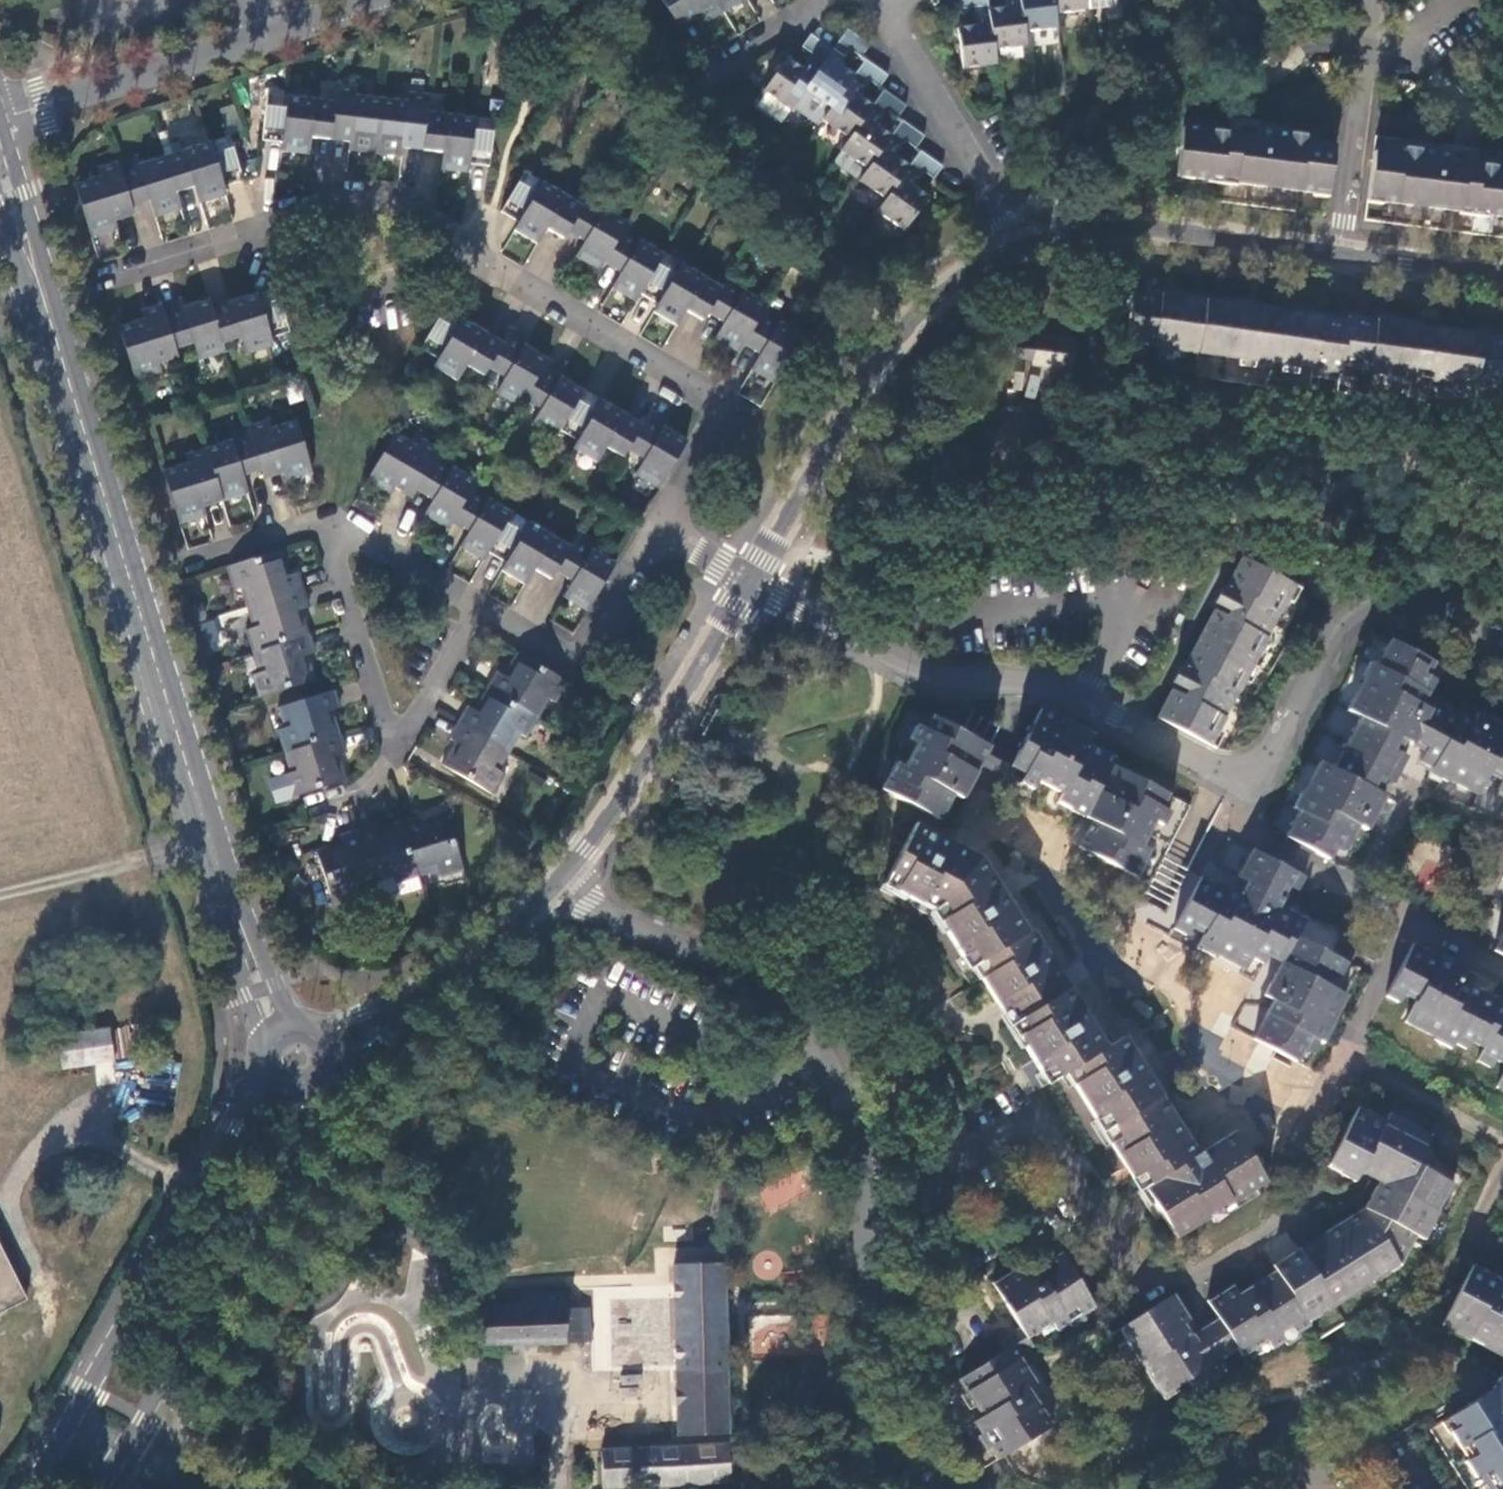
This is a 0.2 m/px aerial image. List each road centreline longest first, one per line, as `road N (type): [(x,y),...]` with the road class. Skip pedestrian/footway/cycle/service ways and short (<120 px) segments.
road 1 (tertiary): [(0,158),(277,1025)]
road 2 (residential): [(555,886),(779,999),(819,1046),(864,1210),(850,1427),(866,1448),(938,1488)]
road 3 (residential): [(751,580),(906,663),(966,681),(1057,687),(1241,775)]
road 4 (tertiary): [(1018,245),(932,298),(901,330),(751,580)]
road 5 (residential): [(476,260),(730,405),(660,524)]
road 6 (tertiary): [(263,1074),(62,1436)]
road 7 (tertiary): [(122,1455),(306,1095)]
road 8 (residential): [(1241,775),(1272,756),(1361,595),(1391,588),(1502,633)]
road 9 (tertiary): [(751,580),(613,812),(555,886)]
road 10 (residential): [(1241,775),(1266,836),(1502,967)]
road 11 (tertiary): [(1340,256),(1138,227),(1018,245)]
road 12 (residential): [(271,38),(0,118)]
road 13 (residential): [(483,608),(582,662),(660,524)]
road 14 (residential): [(1018,245),(890,9)]
road 15 (residential): [(1373,0),(1340,256)]
road 16 (residential): [(259,232),(302,206),(351,194),(413,203),(476,260)]
road 17 (residential): [(326,526),(396,754)]
road 18 (residential): [(259,232),(302,264),(350,284),(411,284),(476,260)]
road 19 (residential): [(1200,1488),(1379,1370)]
road 20 (residential): [(326,526),(336,523),(483,608)]
road 21 (residential): [(396,754),(483,608)]
road 22 (tertiary): [(1502,275),(1340,256)]
road 23 (residential): [(826,0),(691,83)]
road 24 (residential): [(115,271),(259,232)]
road 25 (tertiary): [(331,1077),(410,1013),(441,978)]
road 26 (residential): [(184,564),(326,526)]
road 27 (tertiary): [(555,886),(441,978)]
road 28 (tertiary): [(441,978),(322,1028)]
road 29 (residential): [(388,0),(271,38)]

